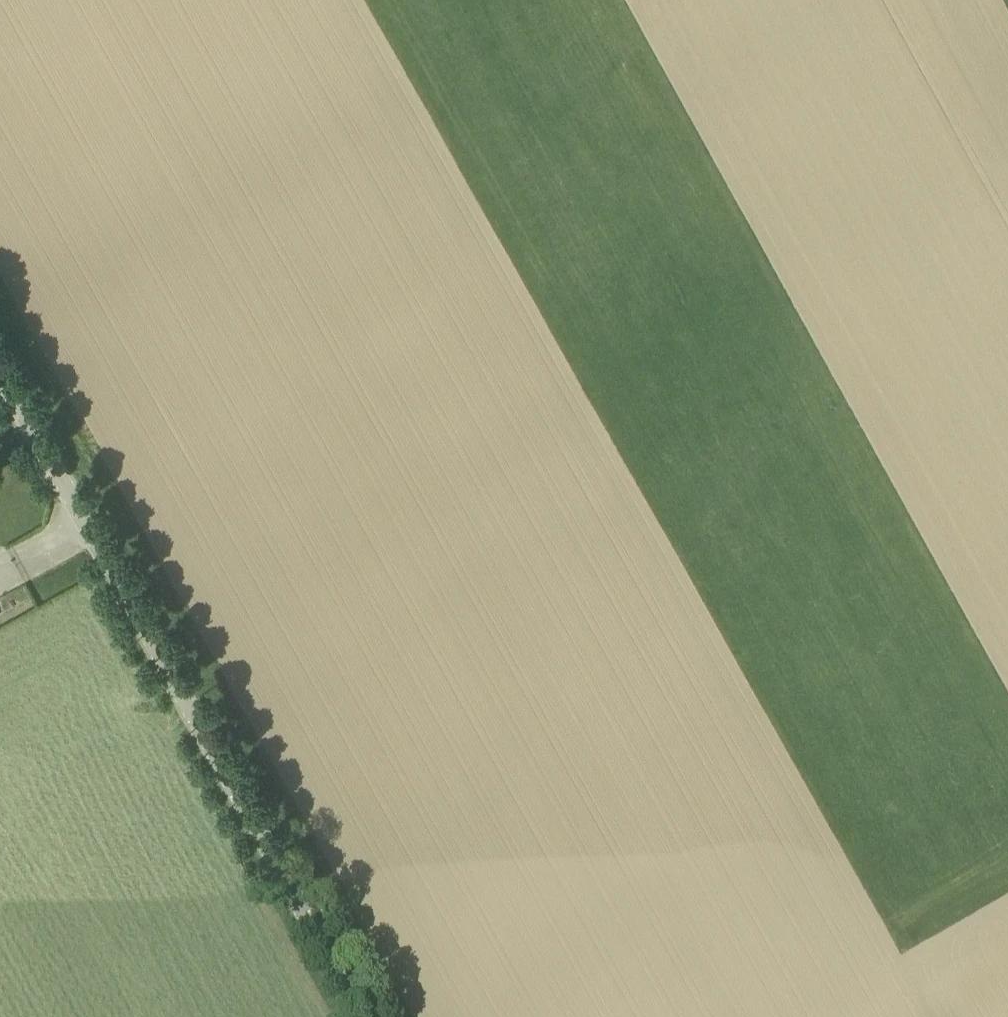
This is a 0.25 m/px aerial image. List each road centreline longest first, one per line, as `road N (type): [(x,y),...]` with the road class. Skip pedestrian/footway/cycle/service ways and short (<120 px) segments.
road 1 (unclassified): [(362,1016),(0,367)]

